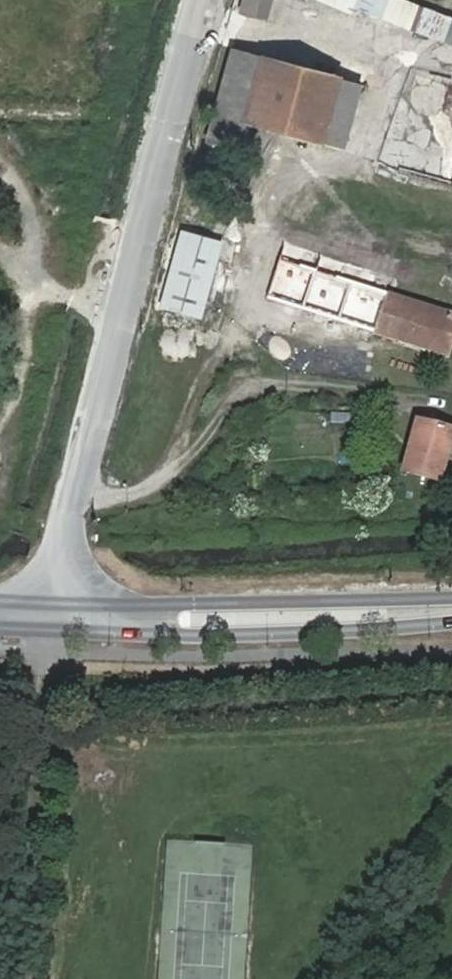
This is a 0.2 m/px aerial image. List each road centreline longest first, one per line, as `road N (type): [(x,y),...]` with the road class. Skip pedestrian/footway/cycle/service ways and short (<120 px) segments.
road 1 (unclassified): [(195,0),(44,619)]
road 2 (secondary): [(451,610),(44,619)]
road 3 (track): [(120,308),(49,297),(0,430)]

